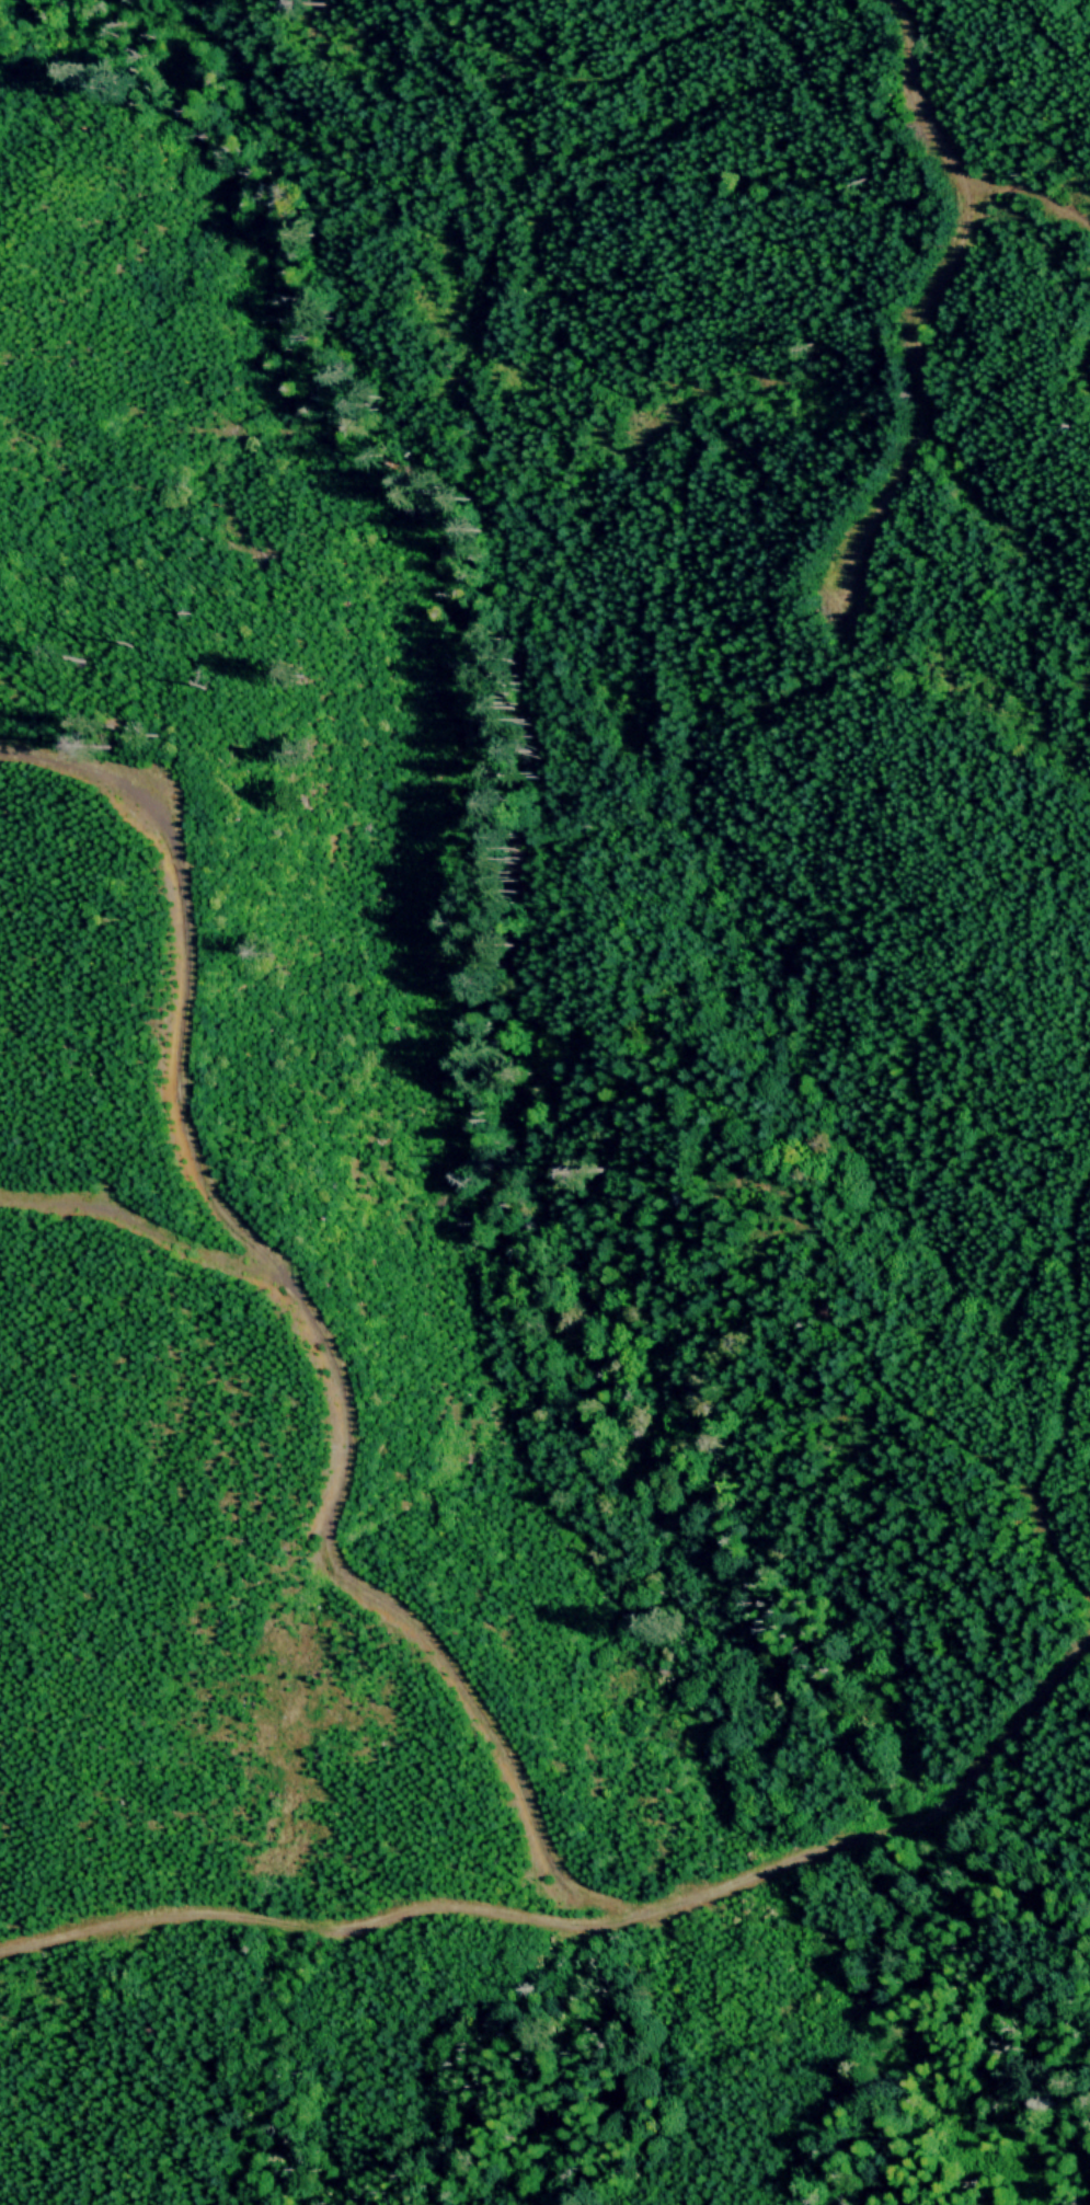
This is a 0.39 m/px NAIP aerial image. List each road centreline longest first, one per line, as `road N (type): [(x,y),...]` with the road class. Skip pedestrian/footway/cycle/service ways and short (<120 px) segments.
road 1 (residential): [(1089,1639),(960,1783),(896,1798),(742,1911),(590,1965),(289,1972),(54,1952),(0,1973)]
road 2 (residential): [(1089,487),(873,251),(425,49),(347,0)]
road 3 (residential): [(1089,1574),(1041,1490),(1078,1330),(1067,1190),(1089,1165)]

